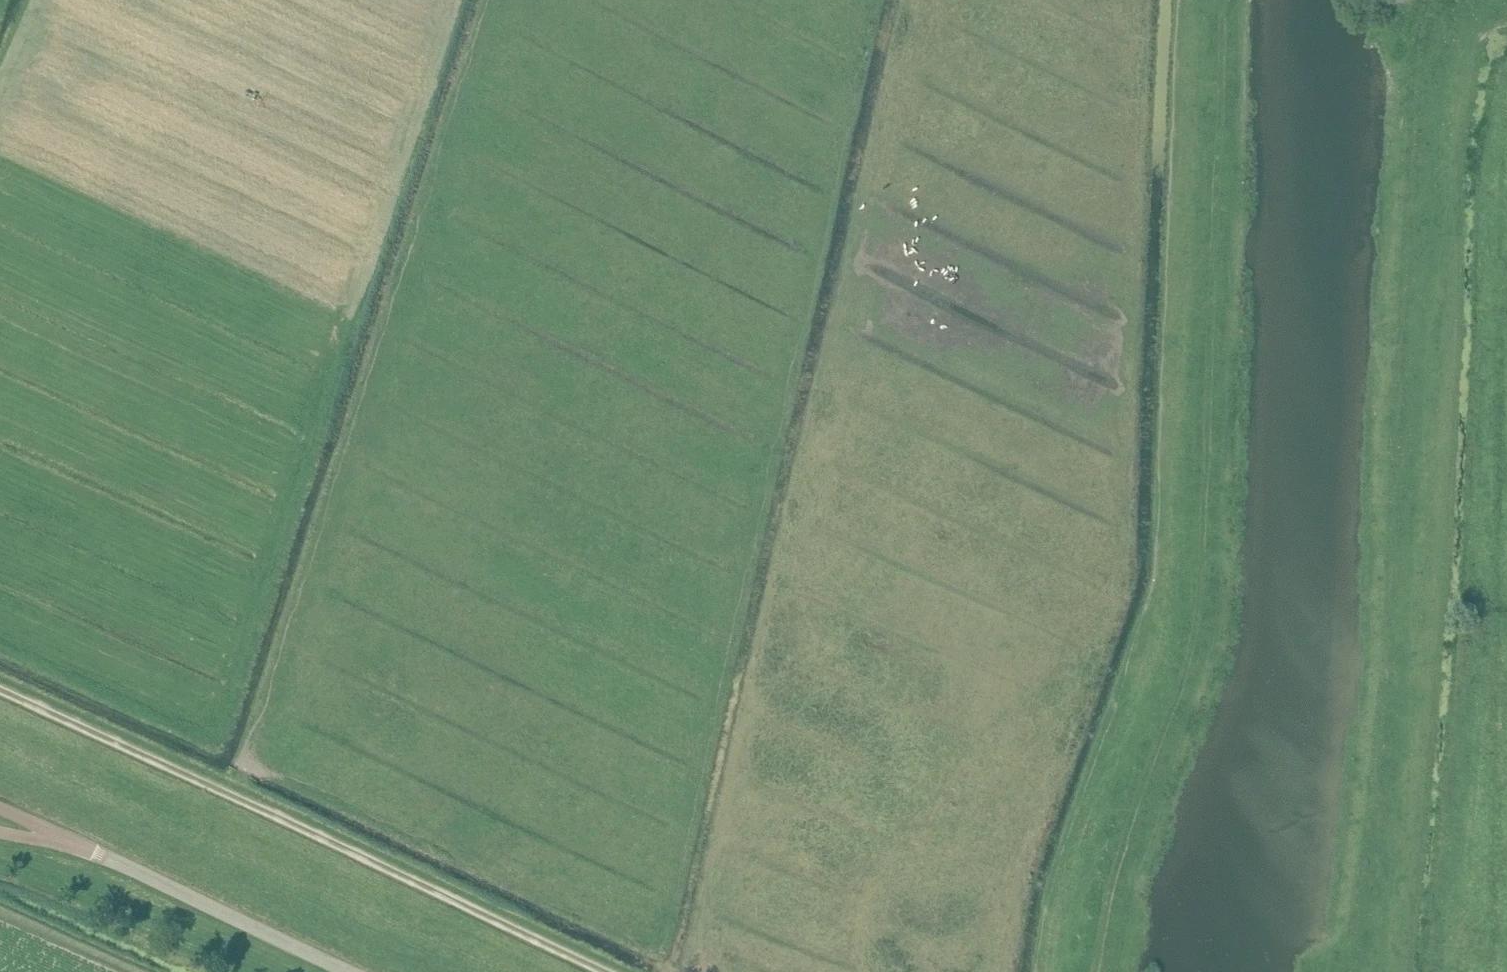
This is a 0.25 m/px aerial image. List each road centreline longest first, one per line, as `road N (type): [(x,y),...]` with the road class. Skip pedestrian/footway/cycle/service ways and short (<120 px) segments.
road 1 (track): [(0,695),(599,971)]
road 2 (unclassified): [(356,971),(71,842)]

